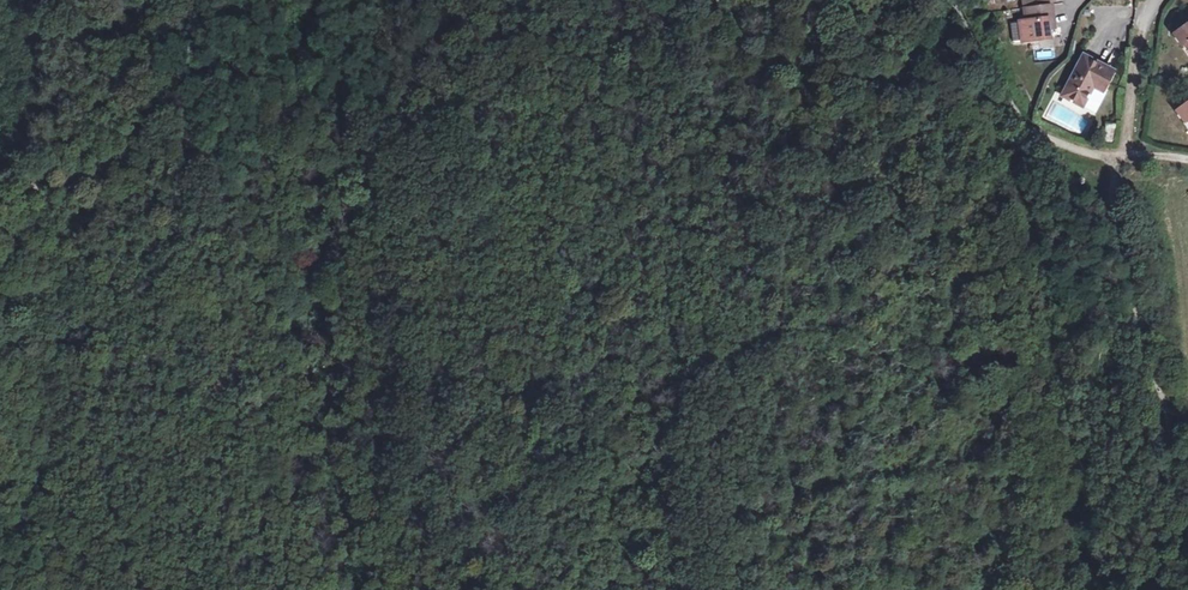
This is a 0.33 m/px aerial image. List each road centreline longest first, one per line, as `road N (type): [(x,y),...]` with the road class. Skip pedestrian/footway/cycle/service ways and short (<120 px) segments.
road 1 (track): [(1127,154),(1112,174),(1115,223),(1187,539)]
road 2 (track): [(751,0),(837,25),(1023,129)]
road 3 (track): [(105,169),(170,0)]
road 4 (track): [(1127,154),(1143,26)]
road 5 (track): [(0,178),(82,197),(105,169)]

